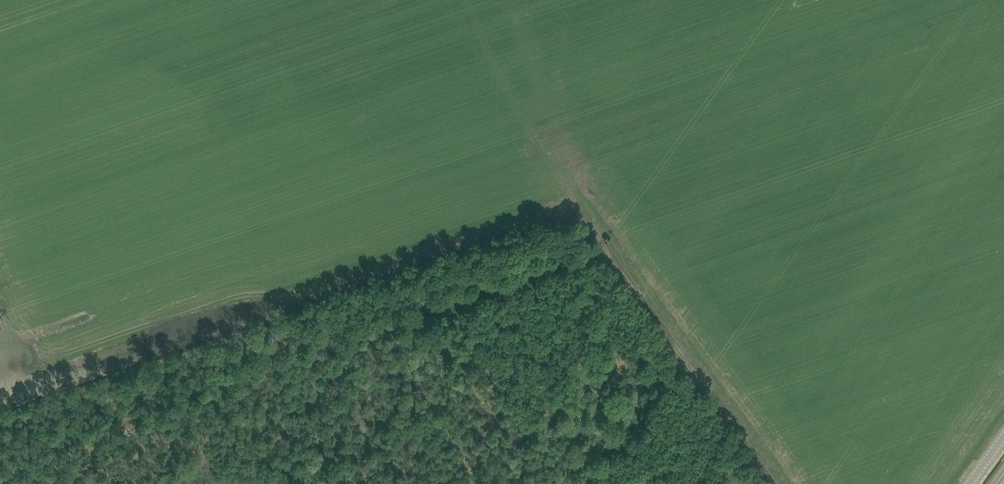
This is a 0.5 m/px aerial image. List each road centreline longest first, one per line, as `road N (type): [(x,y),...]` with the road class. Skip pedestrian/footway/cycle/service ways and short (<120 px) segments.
road 1 (track): [(589,214),(780,483)]

